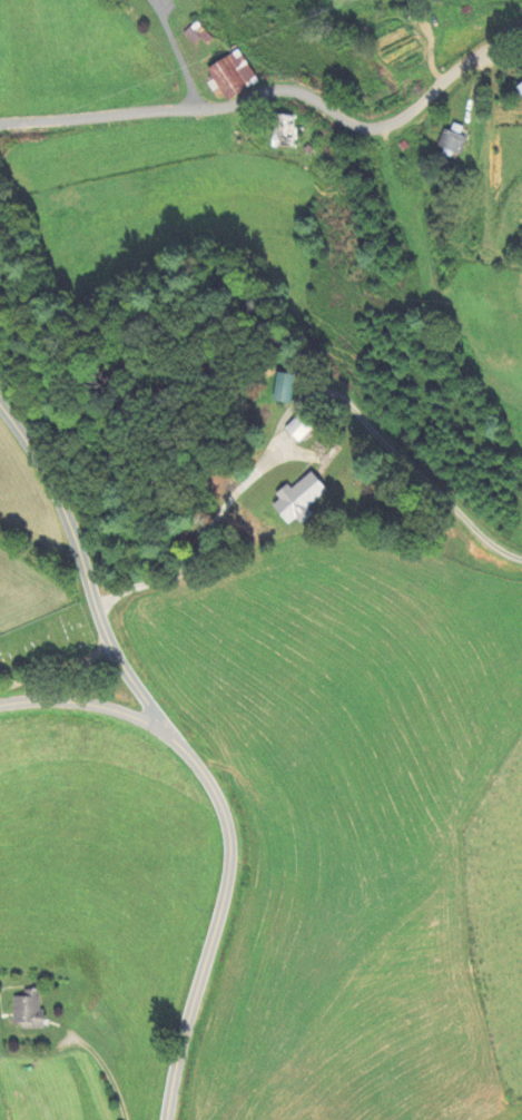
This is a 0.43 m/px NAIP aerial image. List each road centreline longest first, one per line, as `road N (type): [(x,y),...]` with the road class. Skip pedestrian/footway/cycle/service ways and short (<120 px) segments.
road 1 (residential): [(521,30),(479,52),(413,114),(366,128),(286,90),(223,106),(0,123)]
road 2 (tertiary): [(168,1119),(184,1033),(224,902),(230,831),(176,738)]
road 3 (tertiary): [(176,738),(111,650),(71,530),(39,461),(0,406)]
road 4 (tertiary): [(176,738),(106,704),(0,704)]

